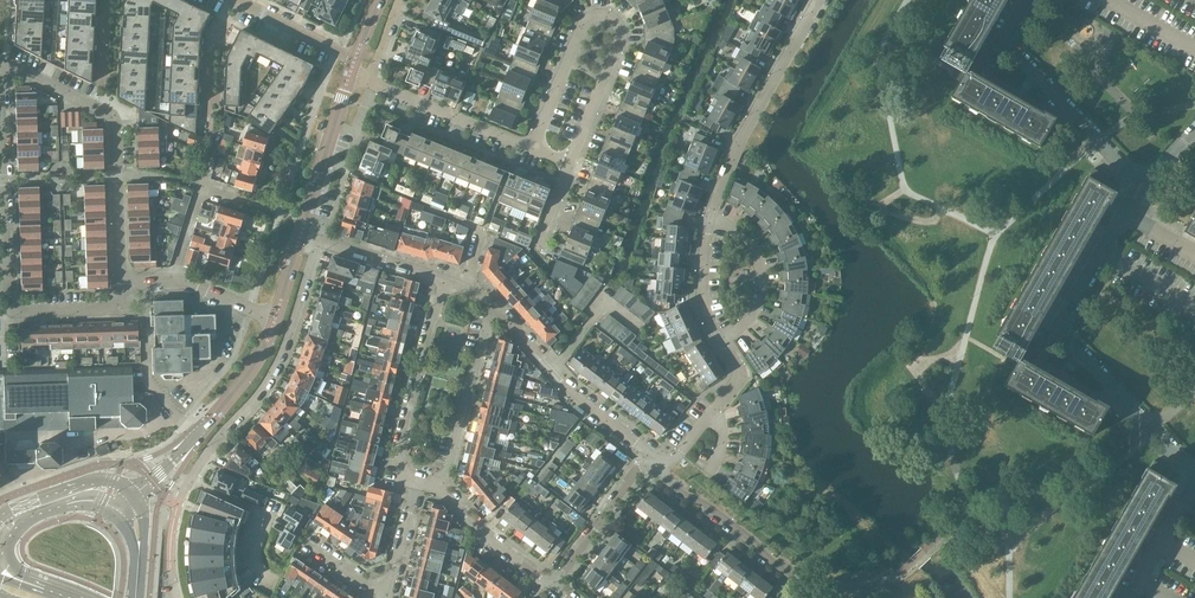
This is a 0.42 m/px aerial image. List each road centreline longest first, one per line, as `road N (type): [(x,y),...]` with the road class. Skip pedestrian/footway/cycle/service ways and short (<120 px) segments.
road 1 (residential): [(535,148),(582,26),(607,17),(620,40),(571,162)]
road 2 (residential): [(166,469),(186,486),(266,385),(318,237)]
road 3 (residential): [(1194,130),(1152,172),(1129,171),(1014,53),(1008,33),(1028,0)]
road 4 (residential): [(1194,473),(1064,336),(1063,320),(1100,251)]
road 5 (residential): [(708,223),(739,144),(817,0)]
road 6 (residential): [(445,276),(398,464),(417,479)]
road 7 (residential): [(650,454),(571,391),(496,311)]
road 8 (residential): [(794,597),(804,586),(673,486),(662,466)]
road 9 (residential): [(439,485),(482,327),(496,311)]
road 10 (residential): [(120,284),(116,119),(100,109)]
road 11 (residential): [(535,148),(370,83)]
road 12 (residential): [(10,307),(0,130)]
road 13 (unclassified): [(301,233),(350,76)]
road 14 (residential): [(553,586),(650,454)]
road 15 (residential): [(721,341),(756,309),(760,273),(741,234),(708,223)]
road 16 (residential): [(662,466),(739,379),(721,341)]
road 17 (residential): [(553,586),(471,524),(439,485)]
road 18 (residential): [(176,282),(212,143)]
road 19 (tertiary): [(128,503),(111,491),(85,492),(26,511),(0,534)]
road 20 (residential): [(1194,481),(1128,597)]
road 21 (residential): [(445,276),(318,237)]
road 22 (residential): [(10,307),(114,309),(120,284)]
road 23 (residential): [(355,60),(239,3)]
road 24 (unclassified): [(209,422),(249,375),(276,317)]
road 25 (residential): [(721,341),(705,308),(708,223)]
road 26 (residential): [(1100,251),(1131,217),(1194,254)]

